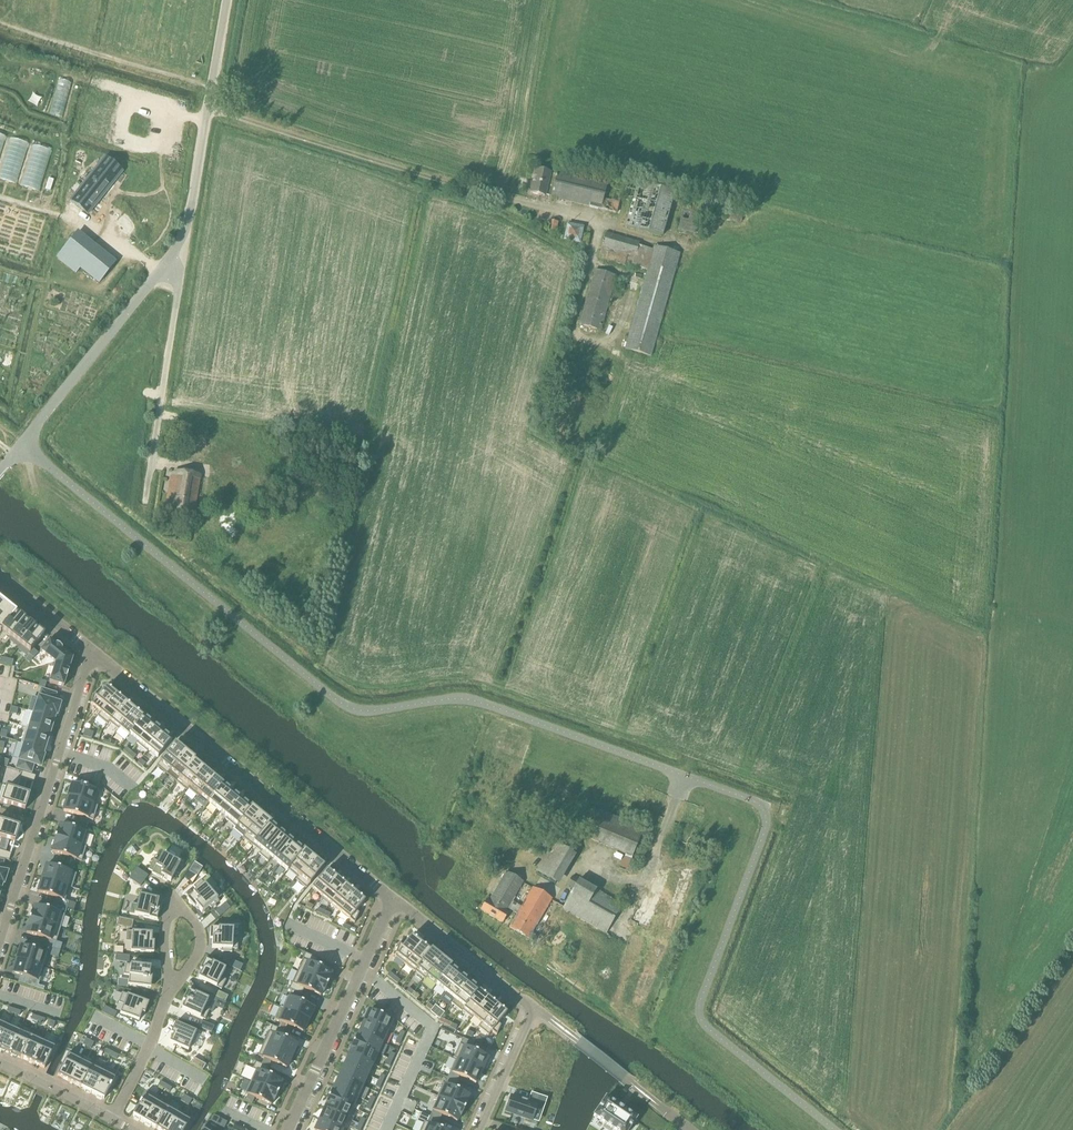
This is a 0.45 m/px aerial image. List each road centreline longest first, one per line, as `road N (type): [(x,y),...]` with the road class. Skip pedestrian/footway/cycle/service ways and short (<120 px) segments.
road 1 (unclassified): [(22,442),(350,708),(480,701),(759,802),(767,823)]
road 2 (unclassified): [(22,442),(185,230),(227,0)]
road 3 (residential): [(392,898),(90,650)]
road 4 (residential): [(392,898),(534,1009),(478,1129)]
road 5 (residential): [(90,650),(0,939)]
road 6 (residential): [(392,898),(288,1129)]
road 7 (track): [(211,85),(0,23)]
road 8 (track): [(160,269),(110,238),(0,196)]
road 9 (residential): [(173,978),(164,940),(172,898),(200,939),(184,973)]
road 10 (residential): [(173,978),(113,1119)]
road 11 (residential): [(113,1119),(0,1063)]

